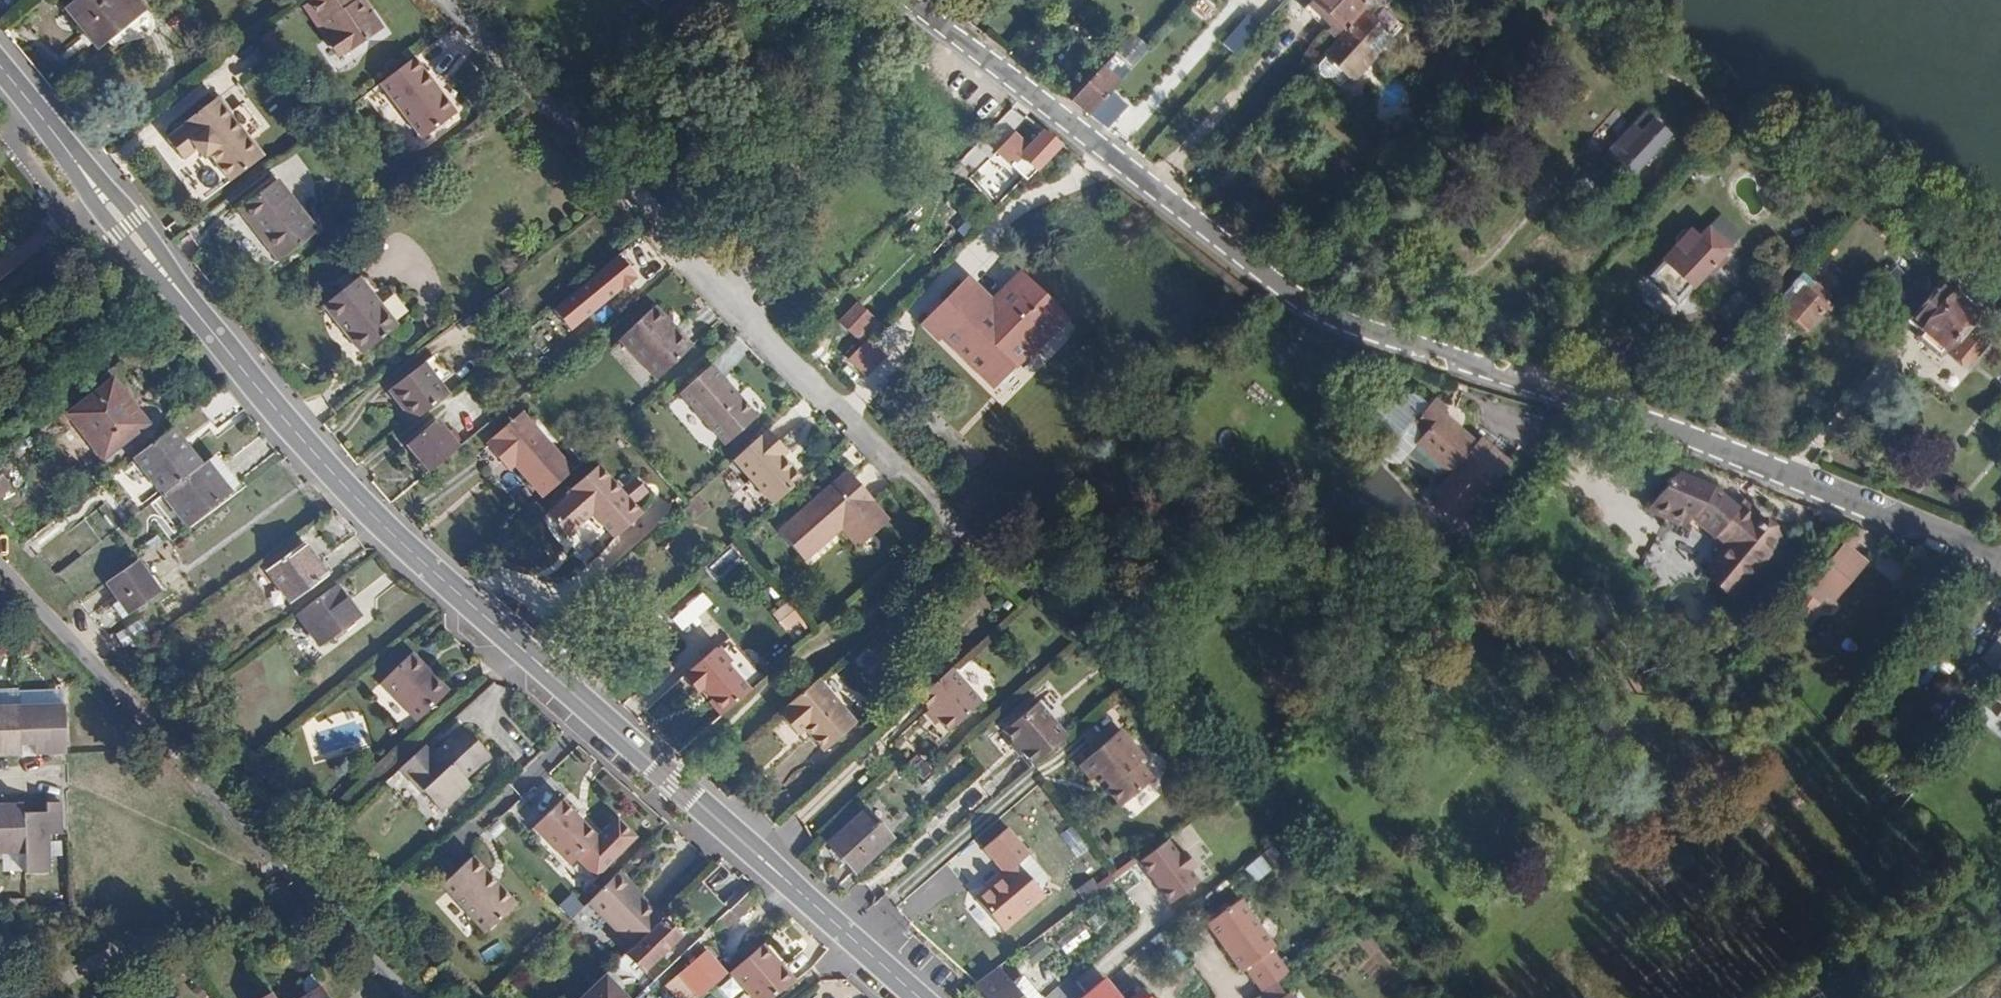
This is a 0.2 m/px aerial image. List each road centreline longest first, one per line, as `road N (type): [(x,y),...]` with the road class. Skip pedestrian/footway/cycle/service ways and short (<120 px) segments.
road 1 (tertiary): [(0,67),(309,447),(427,567),(919,997)]
road 2 (residential): [(904,0),(1318,317),(1680,433),(2000,560)]
road 3 (residential): [(434,0),(962,543)]
road 4 (residential): [(410,997),(0,571)]

